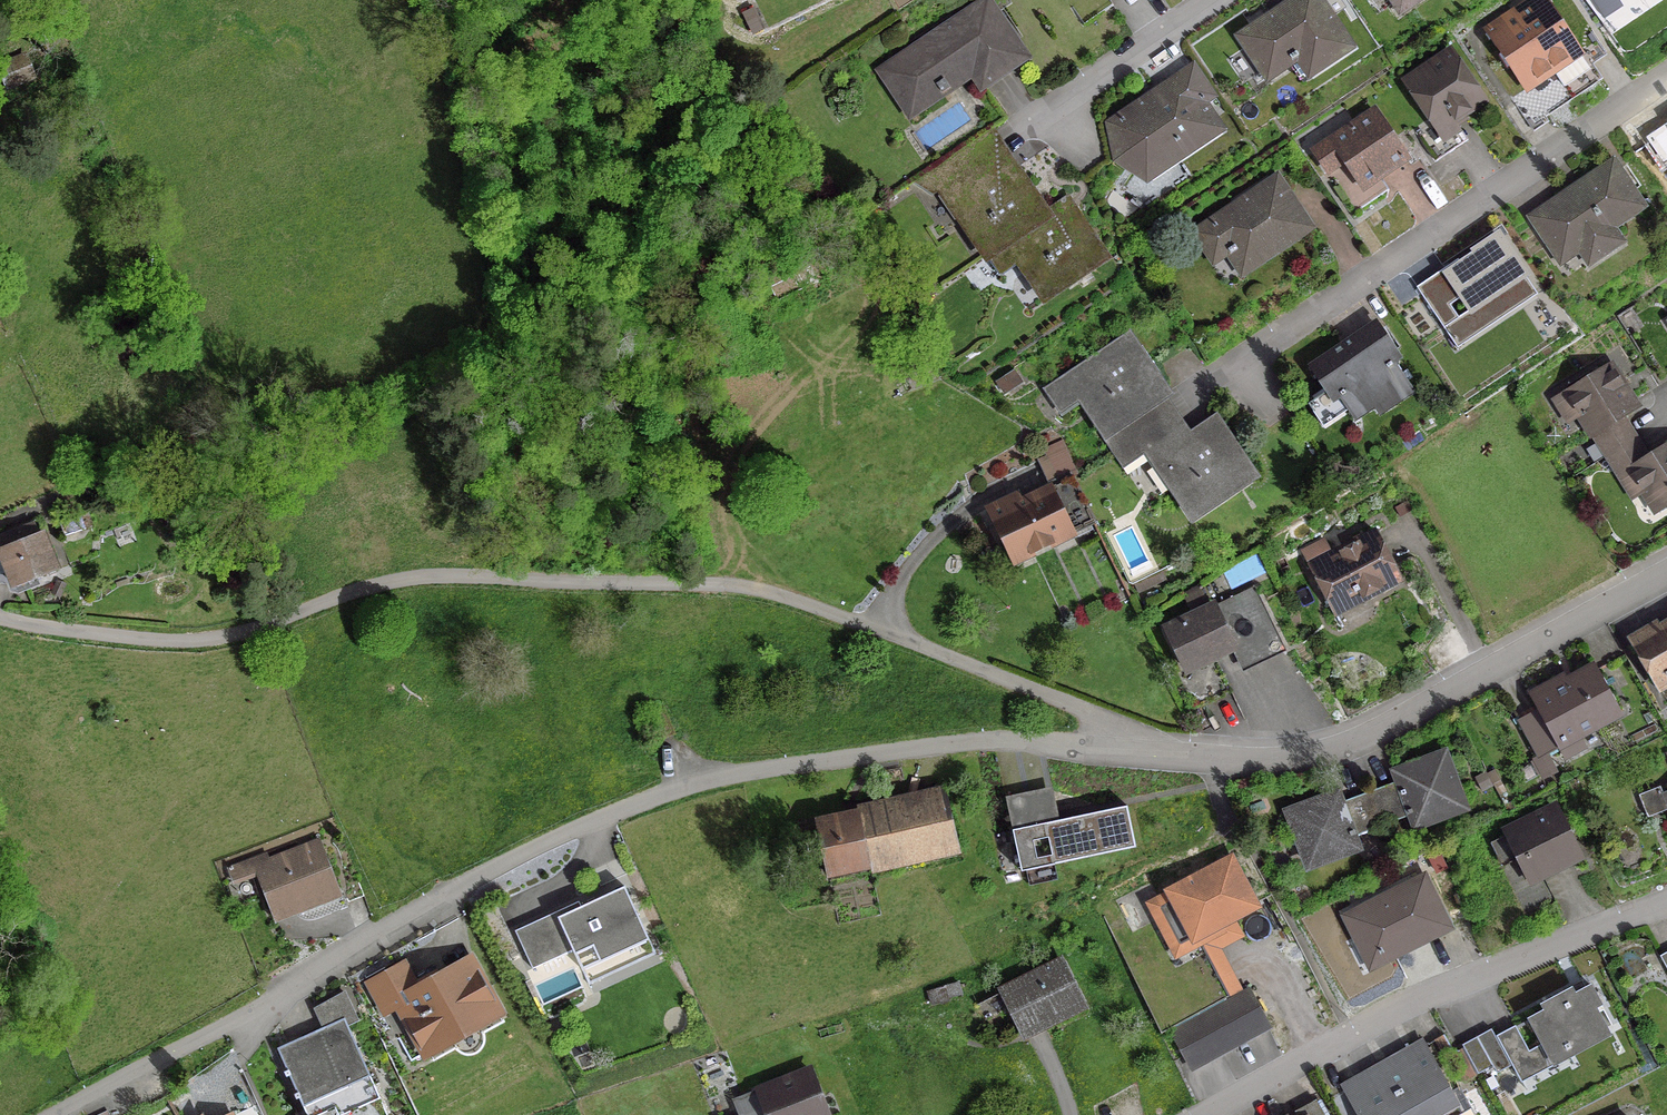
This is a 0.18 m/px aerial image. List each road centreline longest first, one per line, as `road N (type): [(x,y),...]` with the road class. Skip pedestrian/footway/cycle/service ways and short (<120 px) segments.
road 1 (residential): [(1156,749),(946,744),(682,782),(421,907),(232,1024),(46,1114)]
road 2 (track): [(674,0),(686,80),(672,314),(685,473),(706,545),(732,585)]
road 3 (residential): [(1181,405),(1666,79)]
road 4 (residential): [(1156,749),(1284,761),(1365,737),(1666,578)]
road 5 (residential): [(1200,1114),(1457,984),(1666,899)]
road 6 (residential): [(1015,135),(1222,0)]

